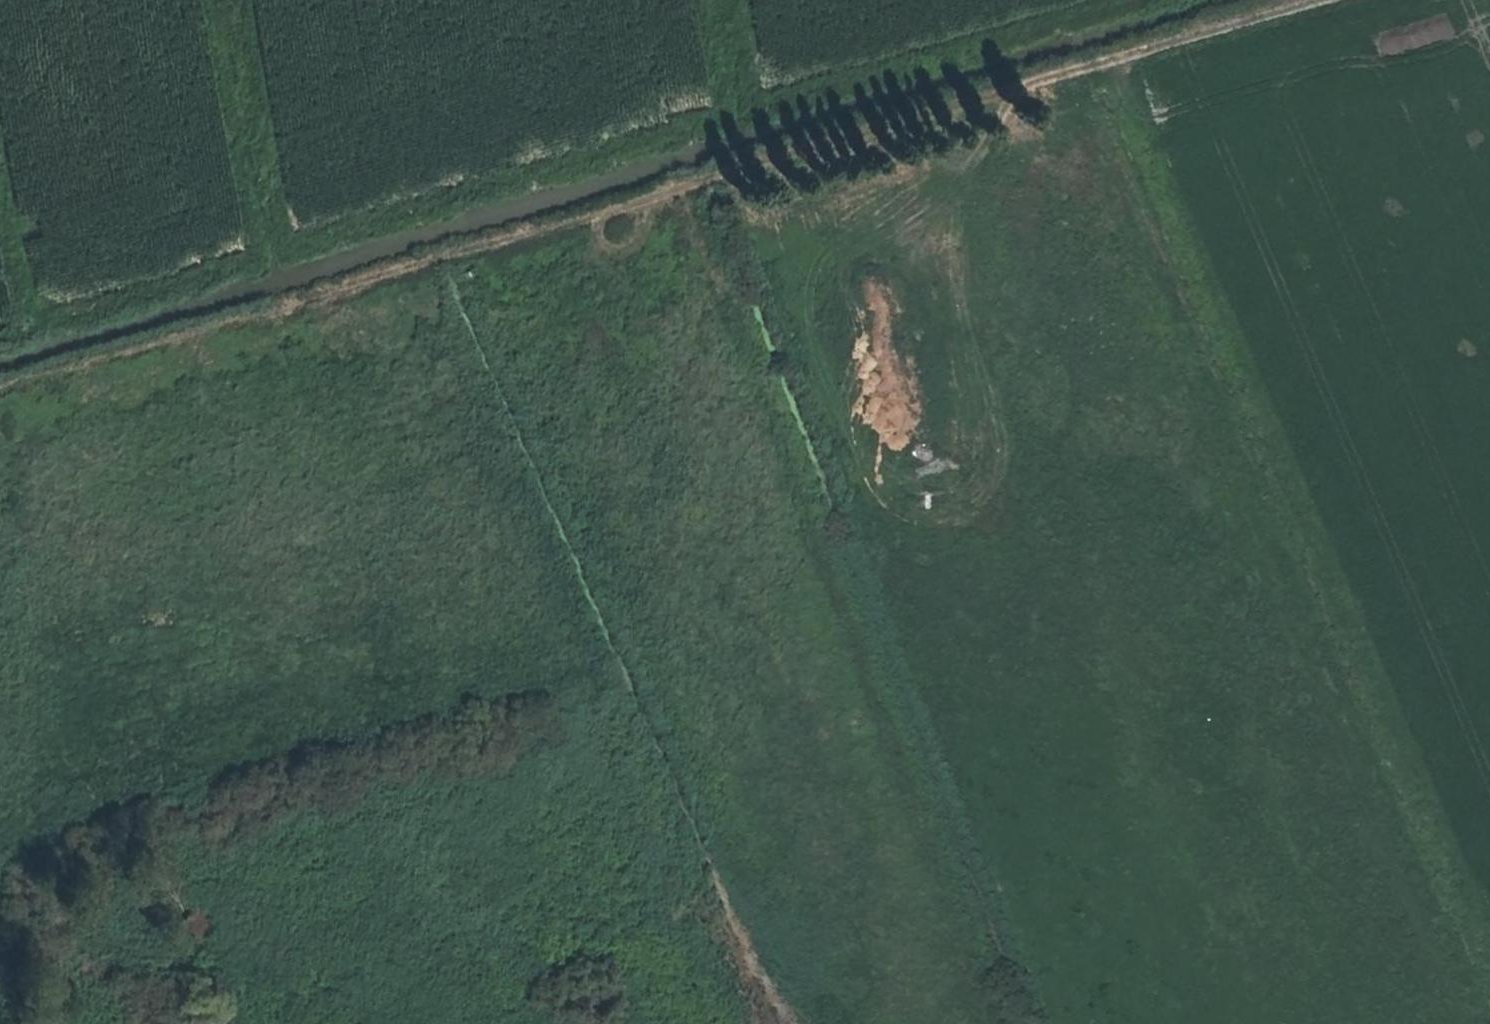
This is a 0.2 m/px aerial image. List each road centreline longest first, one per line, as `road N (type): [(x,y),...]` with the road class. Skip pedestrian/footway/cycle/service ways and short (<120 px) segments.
road 1 (track): [(0,393),(1306,0)]

